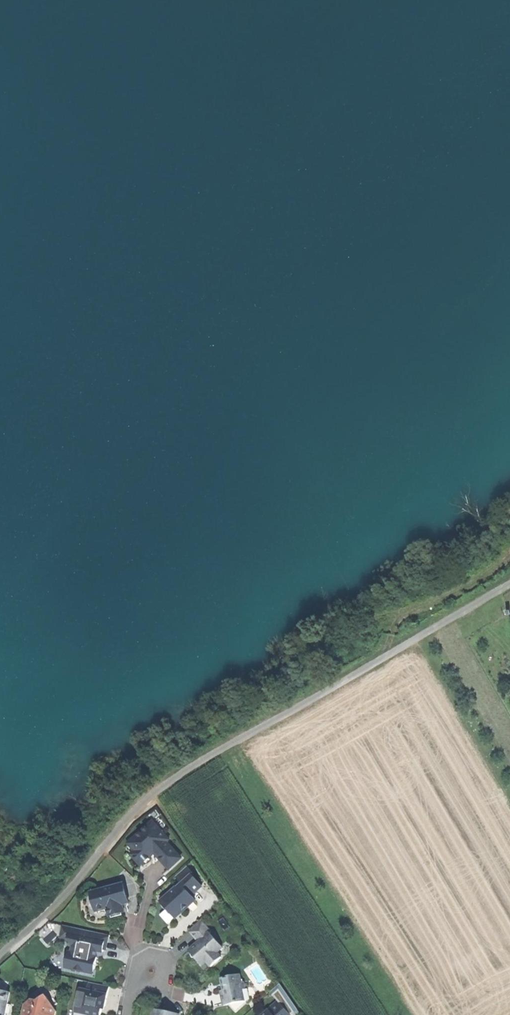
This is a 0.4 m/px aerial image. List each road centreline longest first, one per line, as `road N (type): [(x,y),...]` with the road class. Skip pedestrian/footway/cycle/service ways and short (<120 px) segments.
road 1 (track): [(509,583),(154,792),(0,956)]

